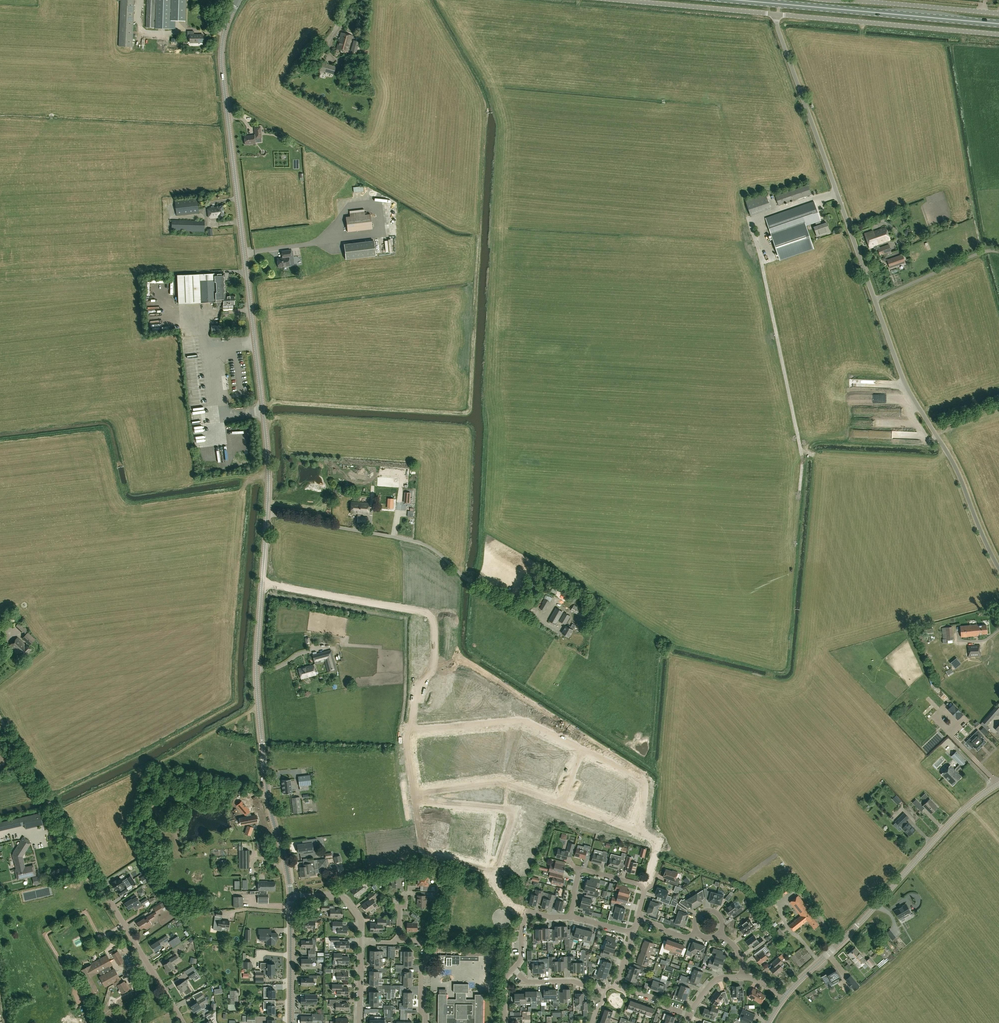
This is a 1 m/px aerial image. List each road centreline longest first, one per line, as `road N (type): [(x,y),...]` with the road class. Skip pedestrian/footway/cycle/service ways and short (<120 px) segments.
road 1 (unknown): [(646,886),(658,846),(649,836),(504,783),(415,793),(409,730),(524,722),(638,777),(645,789)]
road 2 (tertiary): [(267,513),(267,437),(222,66),(238,0)]
road 3 (tertiary): [(291,895),(267,792),(259,705),(267,513)]
road 4 (unclassified): [(875,301),(777,15)]
road 5 (tertiary): [(785,996),(961,812),(998,784)]
road 6 (unclassified): [(998,568),(952,459),(904,380),(875,301)]
road 7 (unknown): [(262,583),(429,614),(434,664),(409,730)]
road 8 (unknown): [(529,914),(507,901),(491,871),(511,823),(506,810),(415,800),(421,844),(435,856)]
road 9 (primary): [(998,24),(734,0)]
road 10 (unclassified): [(998,34),(777,15)]
road 11 (unclassified): [(464,577),(417,542),(267,513)]
road 12 (unclassified): [(96,881),(0,717)]
road 13 (unclassified): [(998,13),(823,0)]
road 14 (residential): [(183,1022),(96,881)]
road 15 (unclassified): [(777,15),(621,0)]
road 16 (residential): [(571,916),(583,870),(646,886),(640,918)]
road 17 (unclassified): [(875,301),(998,252)]
road 18 (tertiary): [(290,1022),(291,895)]

